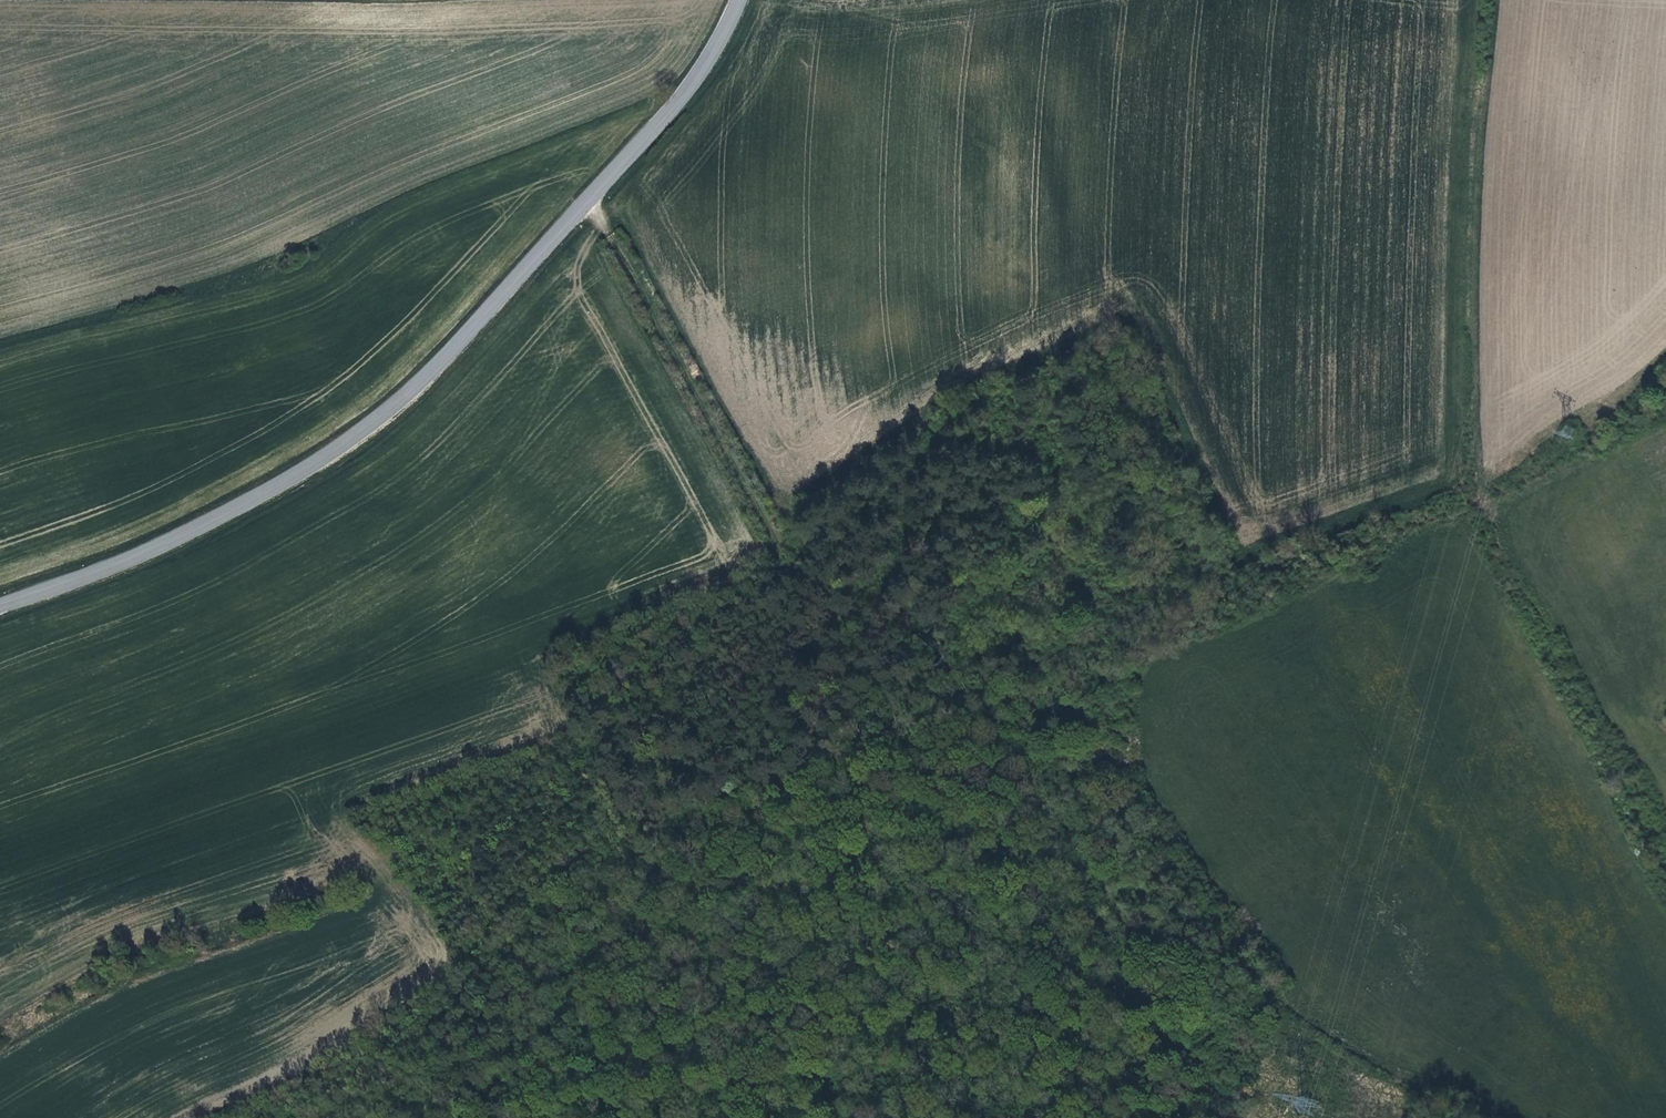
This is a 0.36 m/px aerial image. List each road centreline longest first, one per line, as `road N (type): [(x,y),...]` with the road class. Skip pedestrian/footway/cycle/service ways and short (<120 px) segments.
road 1 (tertiary): [(0,607),(138,553),(315,461),(391,411),(523,277),(715,58),(739,0)]

